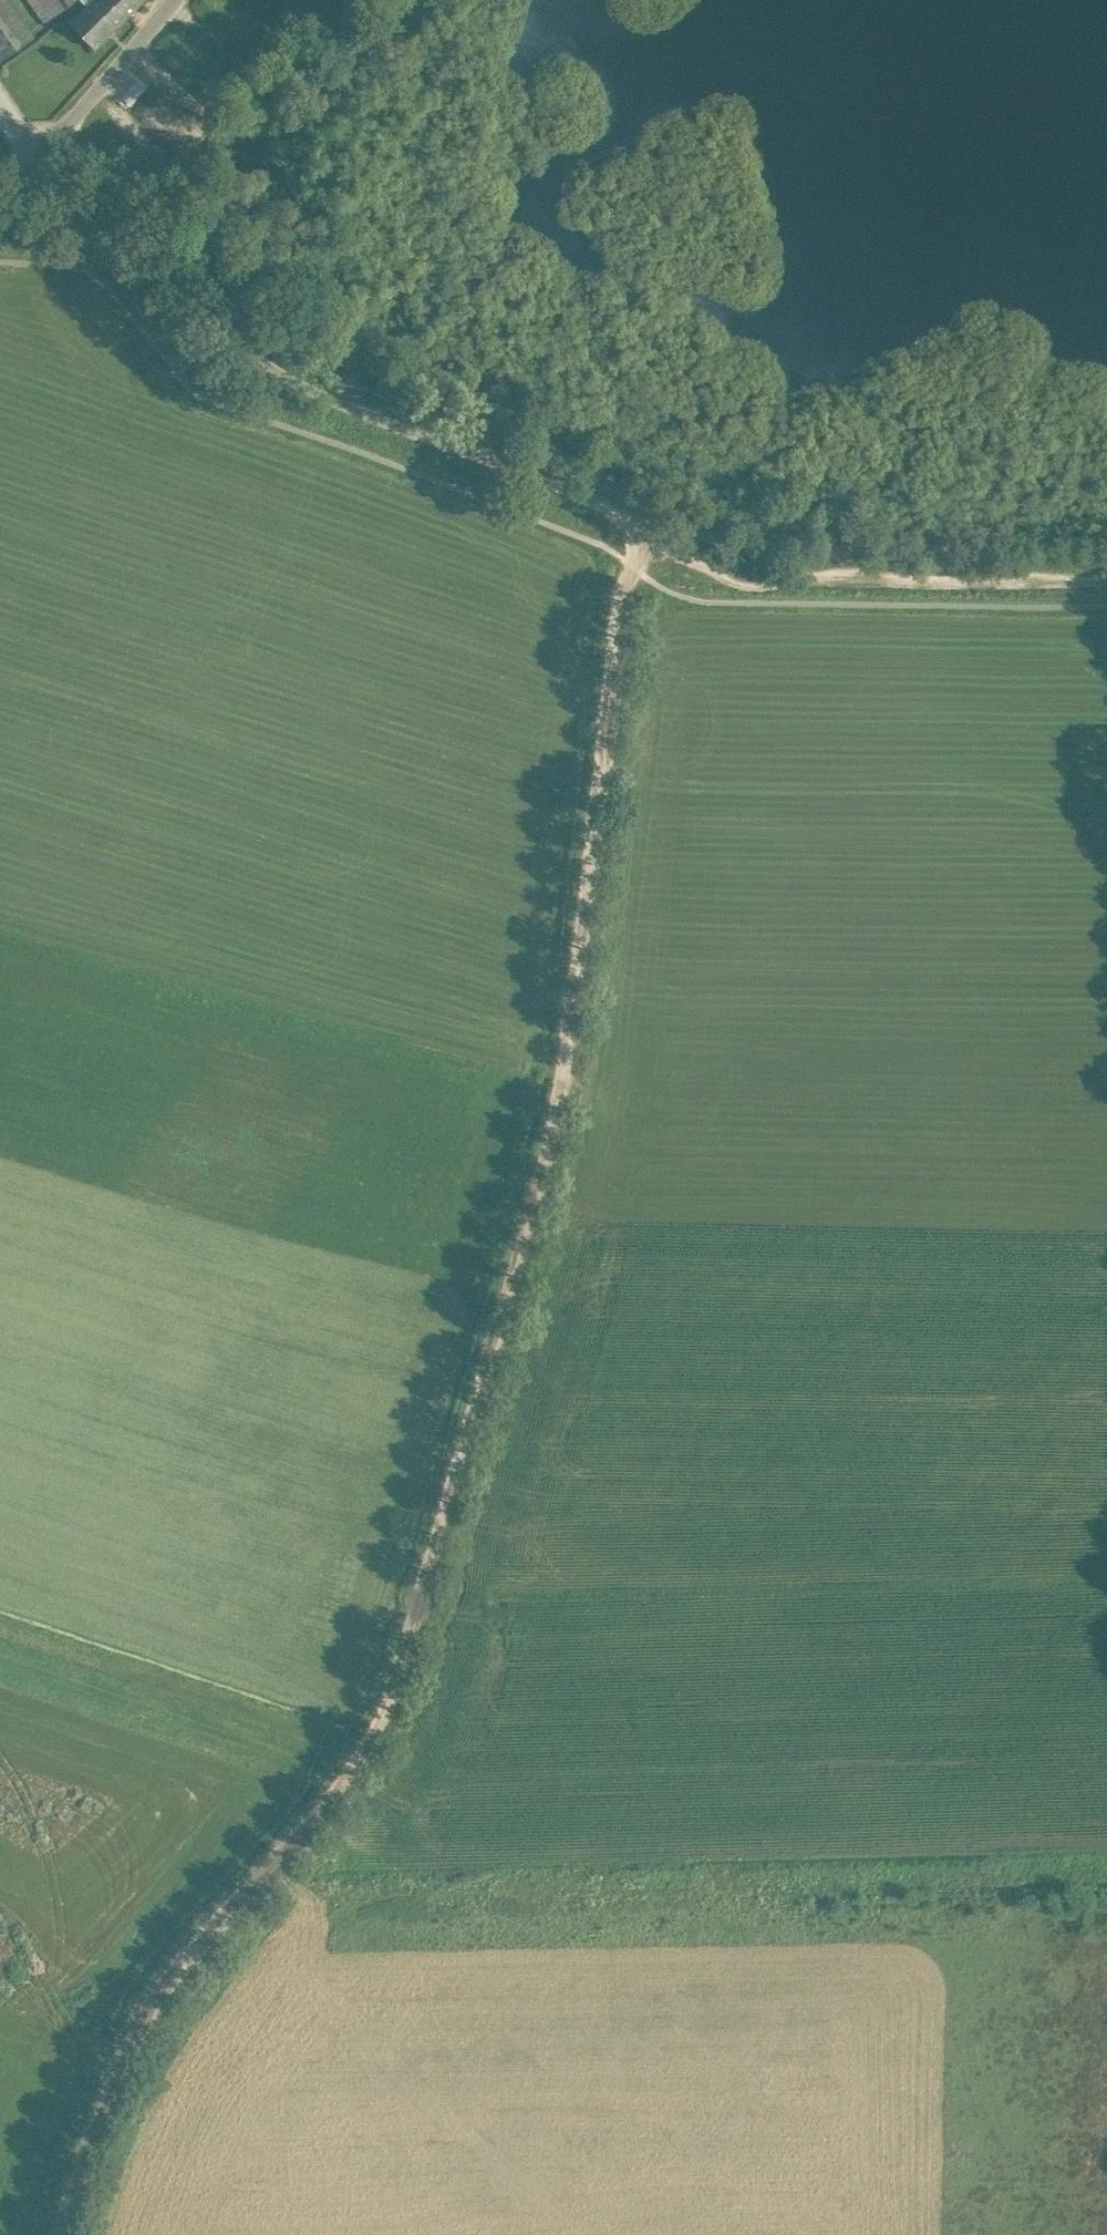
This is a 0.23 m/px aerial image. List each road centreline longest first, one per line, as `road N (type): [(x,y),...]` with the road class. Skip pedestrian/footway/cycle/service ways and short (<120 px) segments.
road 1 (track): [(360,1730),(409,1621),(547,1122),(631,532),(719,570),(772,579),(1047,585),(1106,578)]
road 2 (track): [(63,2234),(128,2035),(240,1886),(339,1774),(360,1730)]
road 3 (unclassified): [(631,532),(584,503),(268,369),(222,336),(132,234)]
road 4 (track): [(0,1595),(372,1702)]
road 5 (unclassified): [(67,123),(169,0)]
road 6 (unclassified): [(132,234),(77,216),(0,220)]
road 7 (unclassified): [(132,234),(67,123)]

